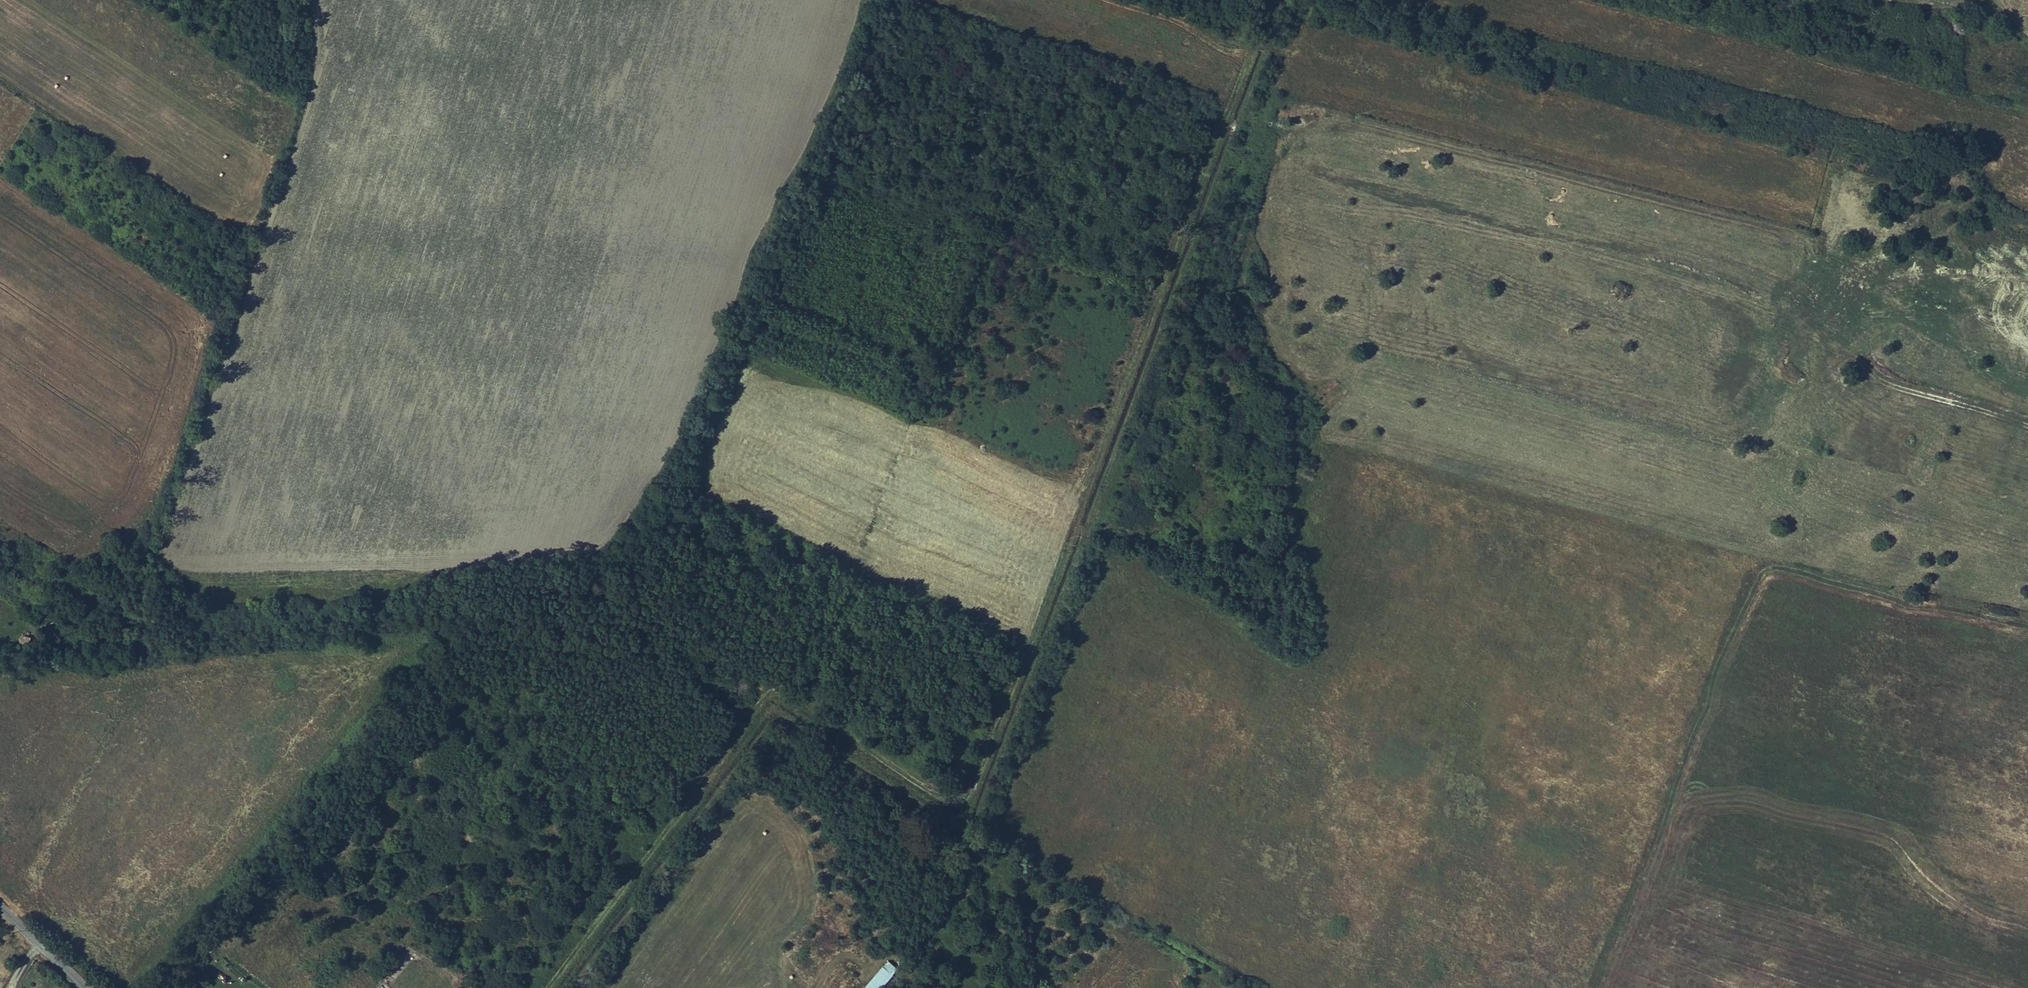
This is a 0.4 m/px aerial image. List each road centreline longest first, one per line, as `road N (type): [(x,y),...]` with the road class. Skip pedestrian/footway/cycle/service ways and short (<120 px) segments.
road 1 (track): [(545,987),(769,693),(780,693),(940,798),(968,795),(1271,0)]
road 2 (track): [(2027,427),(1872,380),(1858,352),(1835,351),(1719,288),(1647,268)]
road 3 (track): [(1221,123),(1250,130),(1260,122),(1310,0)]

